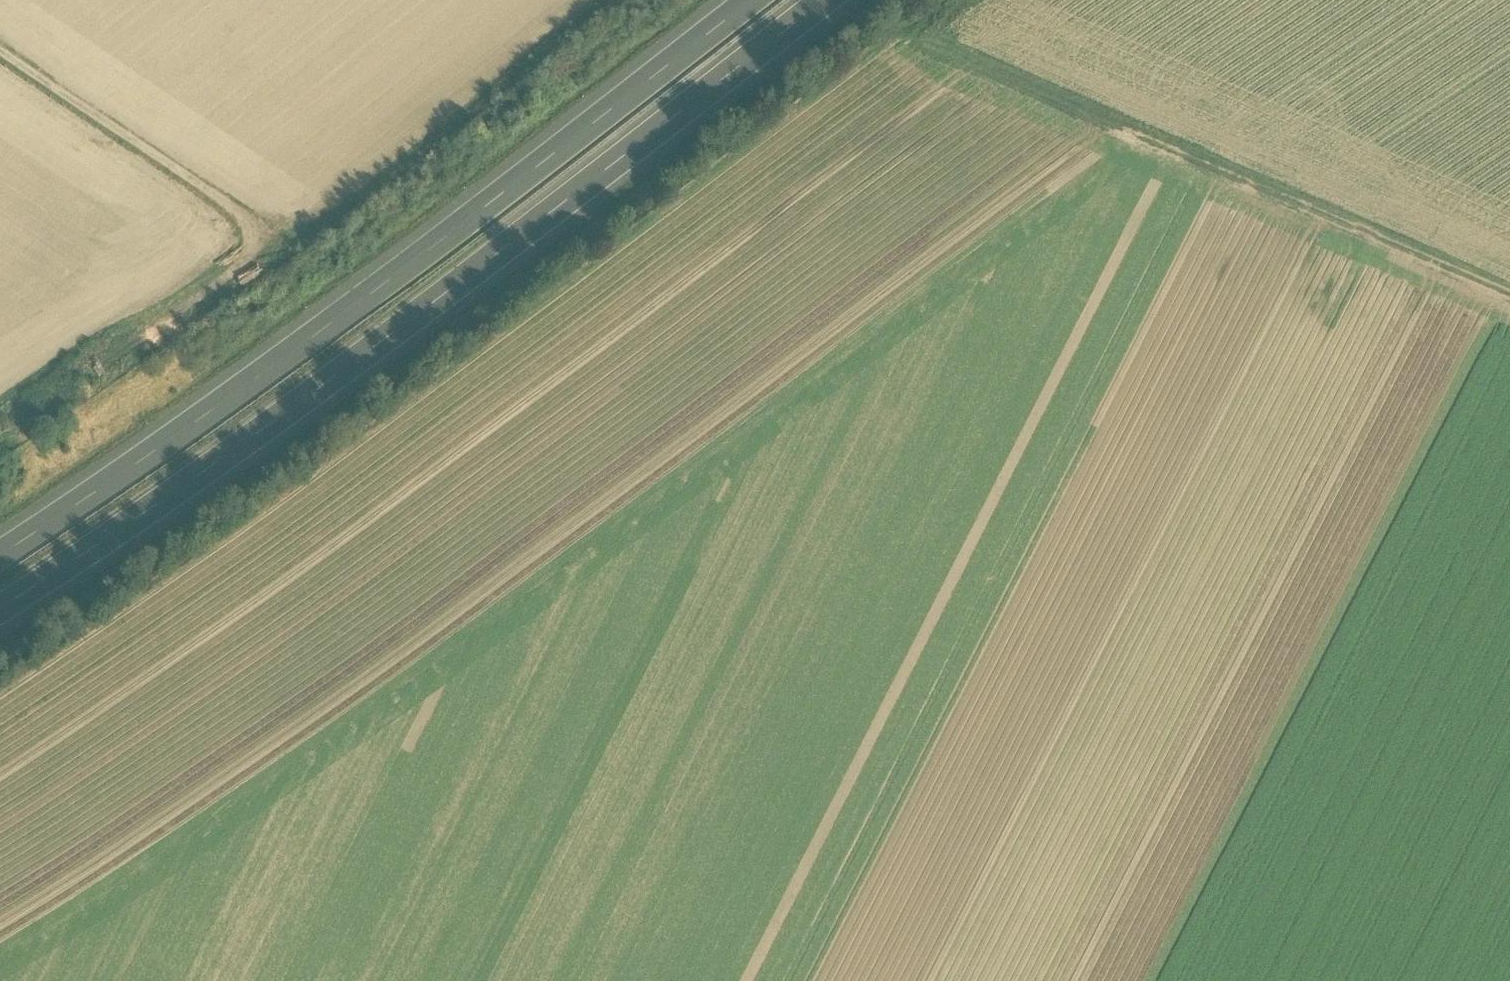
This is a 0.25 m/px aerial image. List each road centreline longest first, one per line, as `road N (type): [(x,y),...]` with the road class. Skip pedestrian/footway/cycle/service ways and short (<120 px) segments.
road 1 (motorway): [(0,602),(312,387),(821,0)]
road 2 (motorway): [(748,0),(323,325),(0,550)]
road 3 (track): [(0,53),(258,227),(256,249),(228,277),(0,429)]
road 4 (track): [(1509,297),(951,63)]

